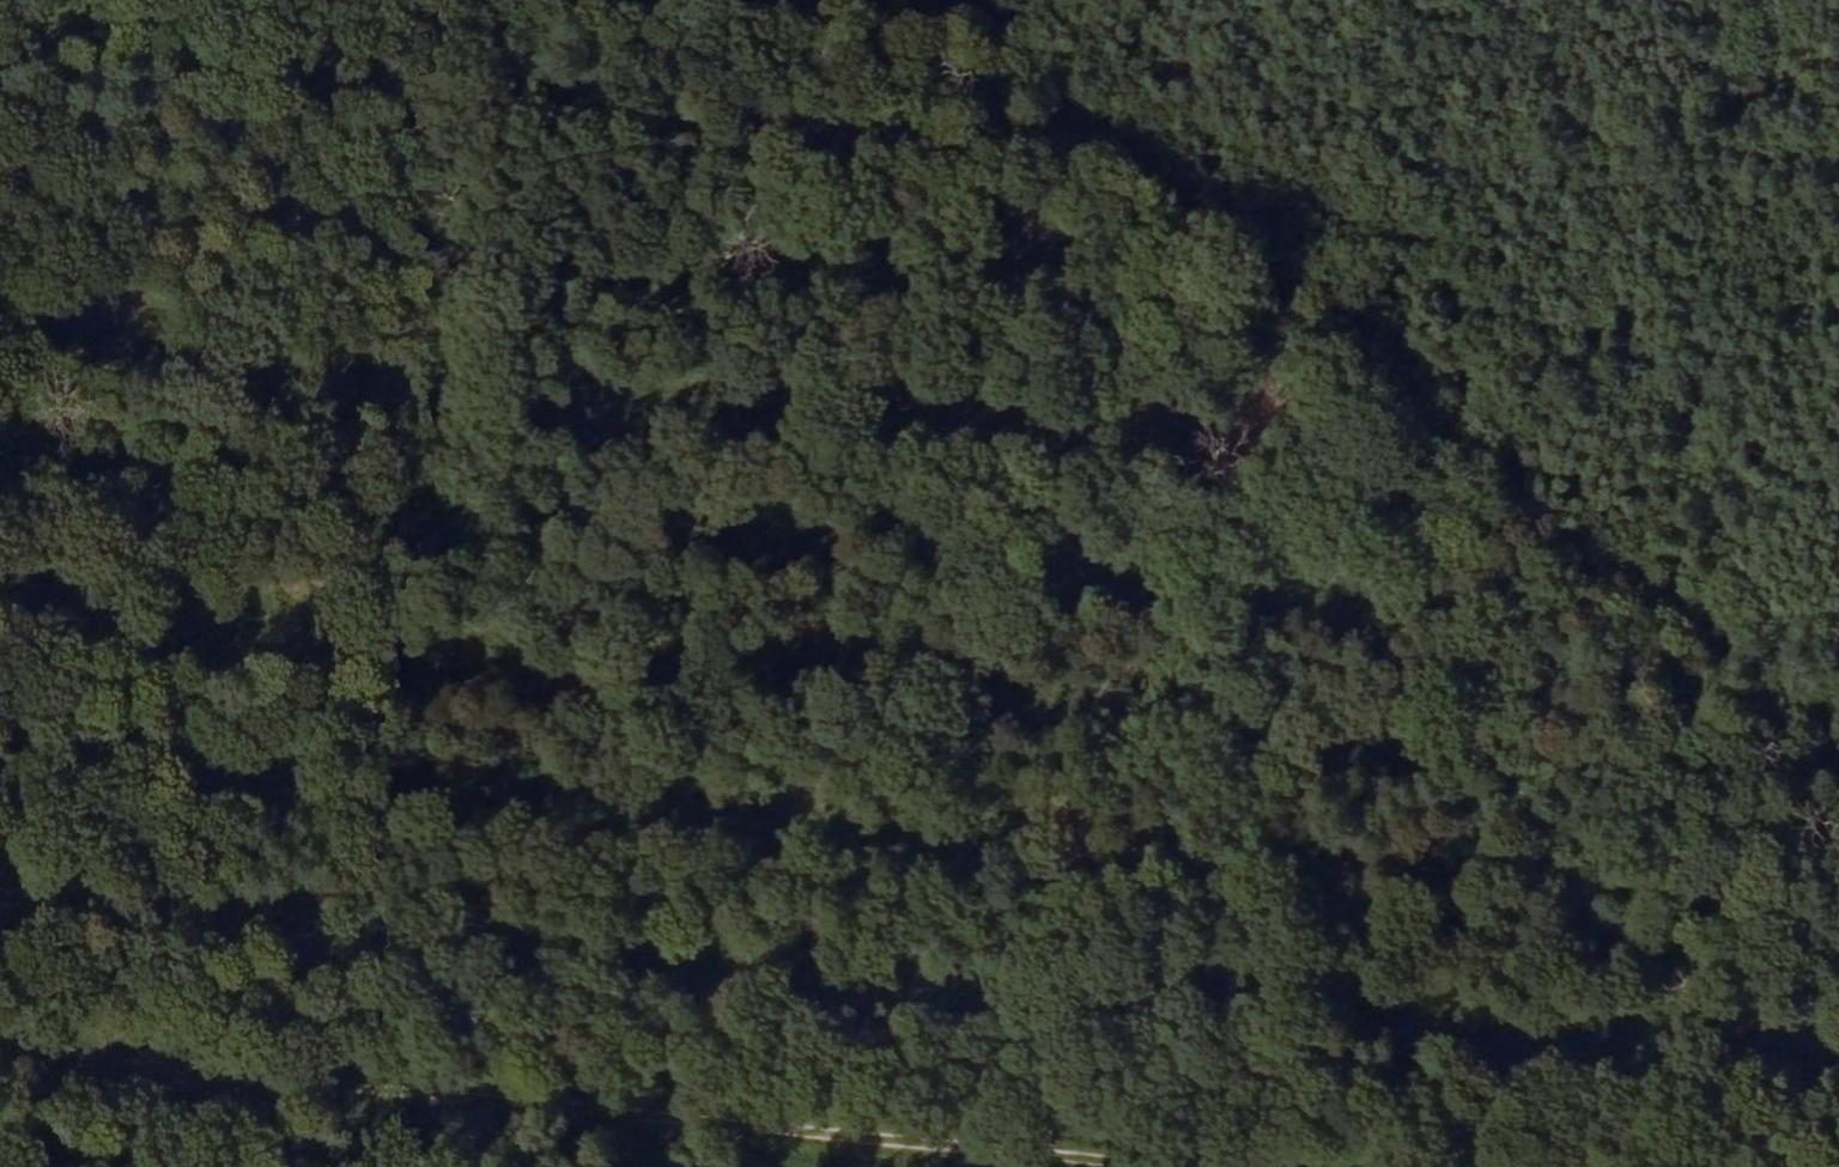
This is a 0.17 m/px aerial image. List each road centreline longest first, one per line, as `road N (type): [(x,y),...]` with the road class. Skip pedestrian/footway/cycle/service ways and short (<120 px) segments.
road 1 (track): [(0,1063),(1023,1166)]

